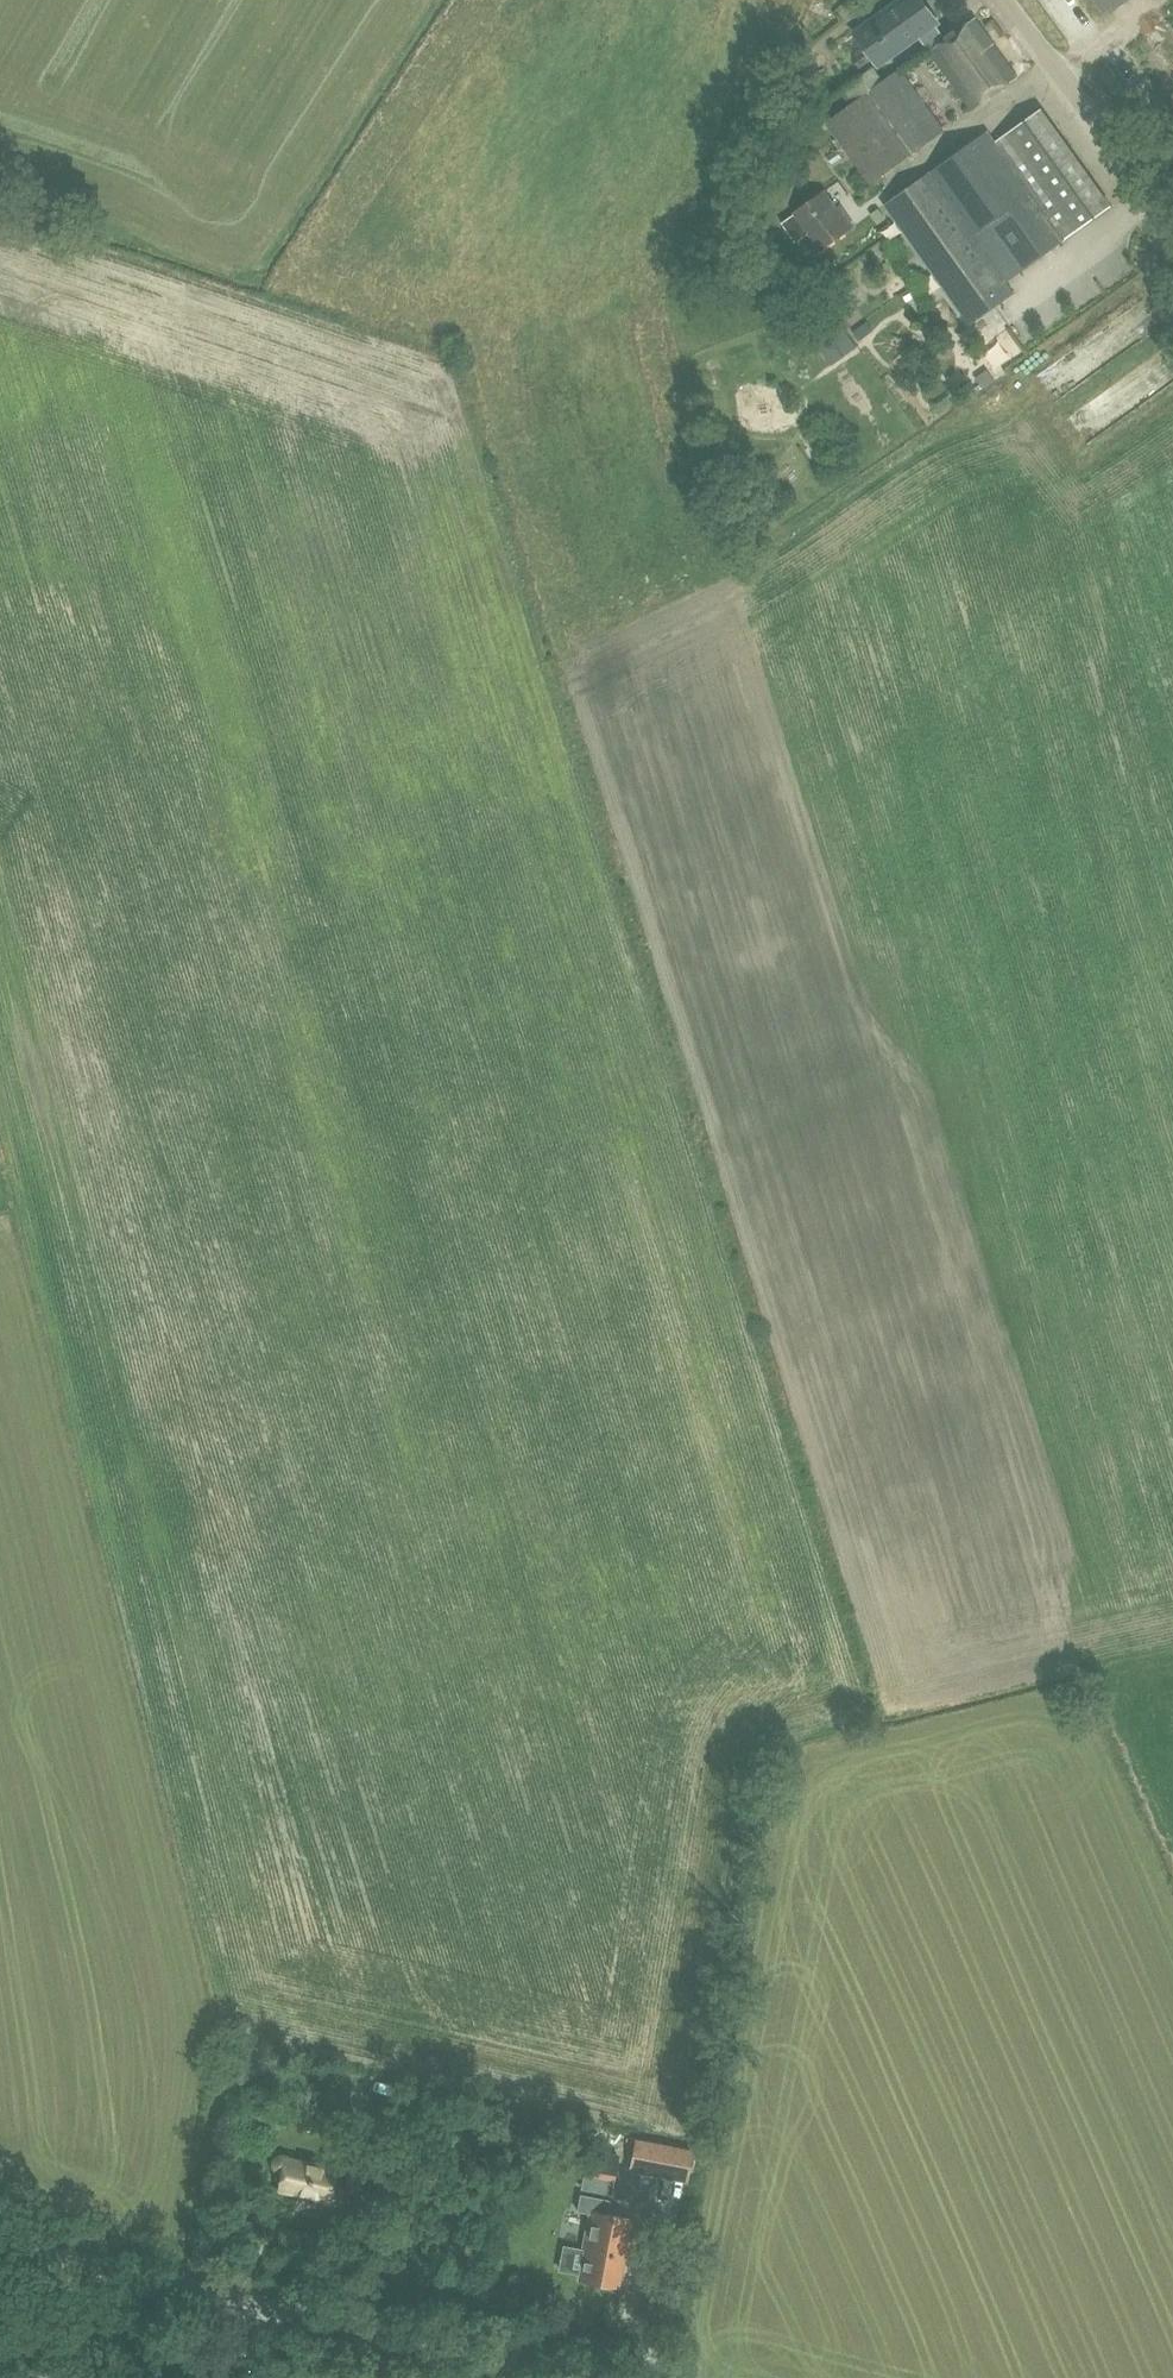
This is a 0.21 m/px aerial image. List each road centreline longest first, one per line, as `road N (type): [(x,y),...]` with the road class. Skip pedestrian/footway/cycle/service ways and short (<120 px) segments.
road 1 (unclassified): [(575,2377),(0,2246)]
road 2 (unclassified): [(1172,226),(1007,0)]

